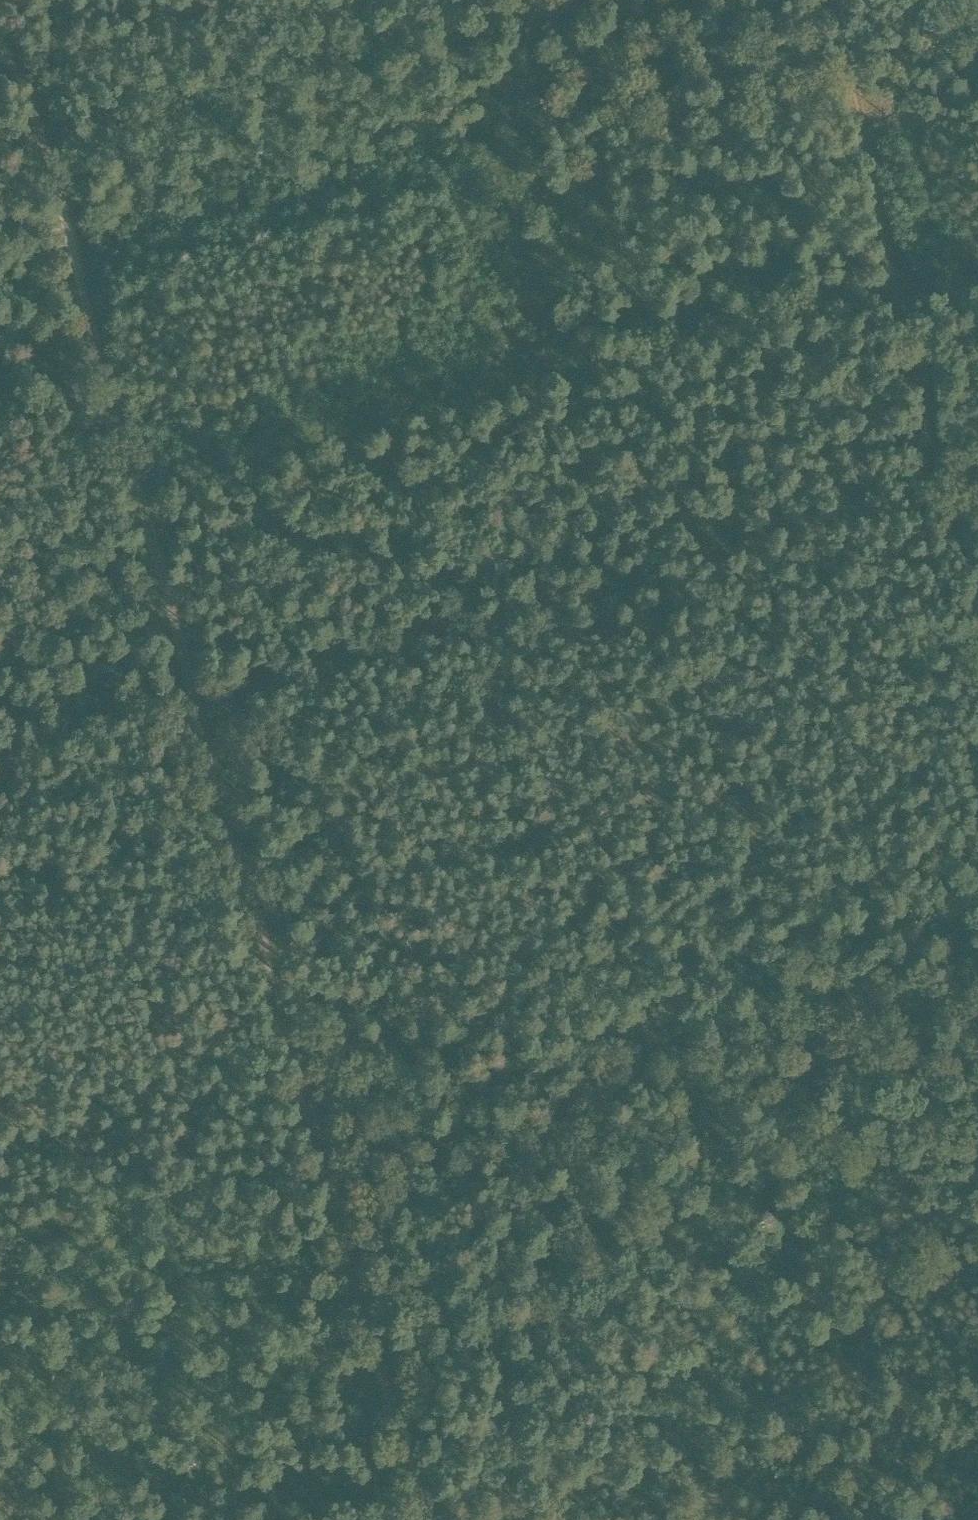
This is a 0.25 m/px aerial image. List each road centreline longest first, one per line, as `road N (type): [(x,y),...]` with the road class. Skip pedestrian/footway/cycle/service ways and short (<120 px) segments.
road 1 (track): [(427,1519),(191,697)]
road 2 (track): [(191,697),(140,462),(123,444),(14,69),(0,48)]
road 3 (track): [(949,478),(829,0)]
road 4 (track): [(0,752),(191,697)]

